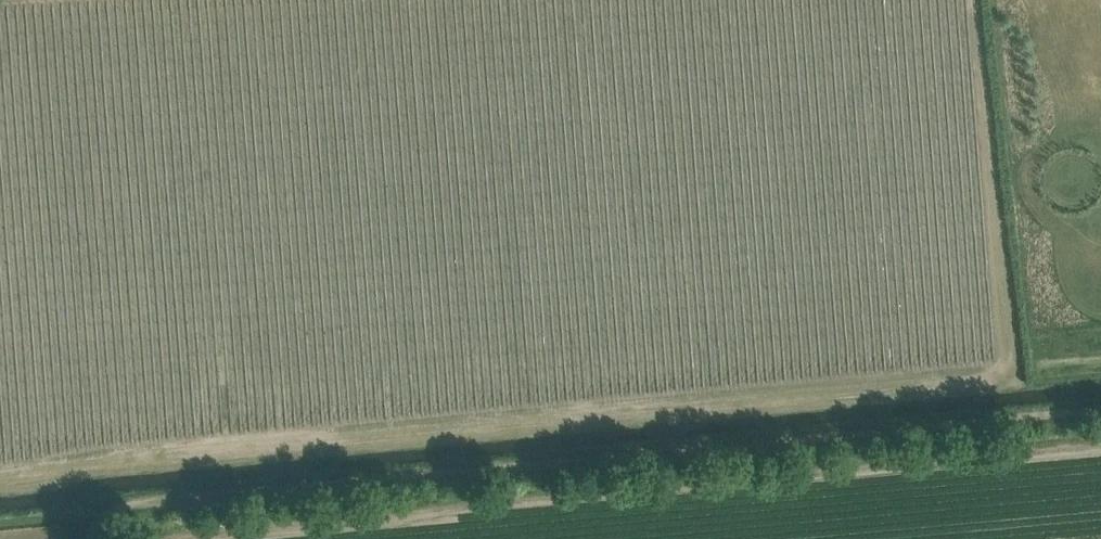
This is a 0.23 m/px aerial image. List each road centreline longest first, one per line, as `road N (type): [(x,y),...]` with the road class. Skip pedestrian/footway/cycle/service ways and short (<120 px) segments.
road 1 (track): [(94,538),(91,509),(1100,405)]

